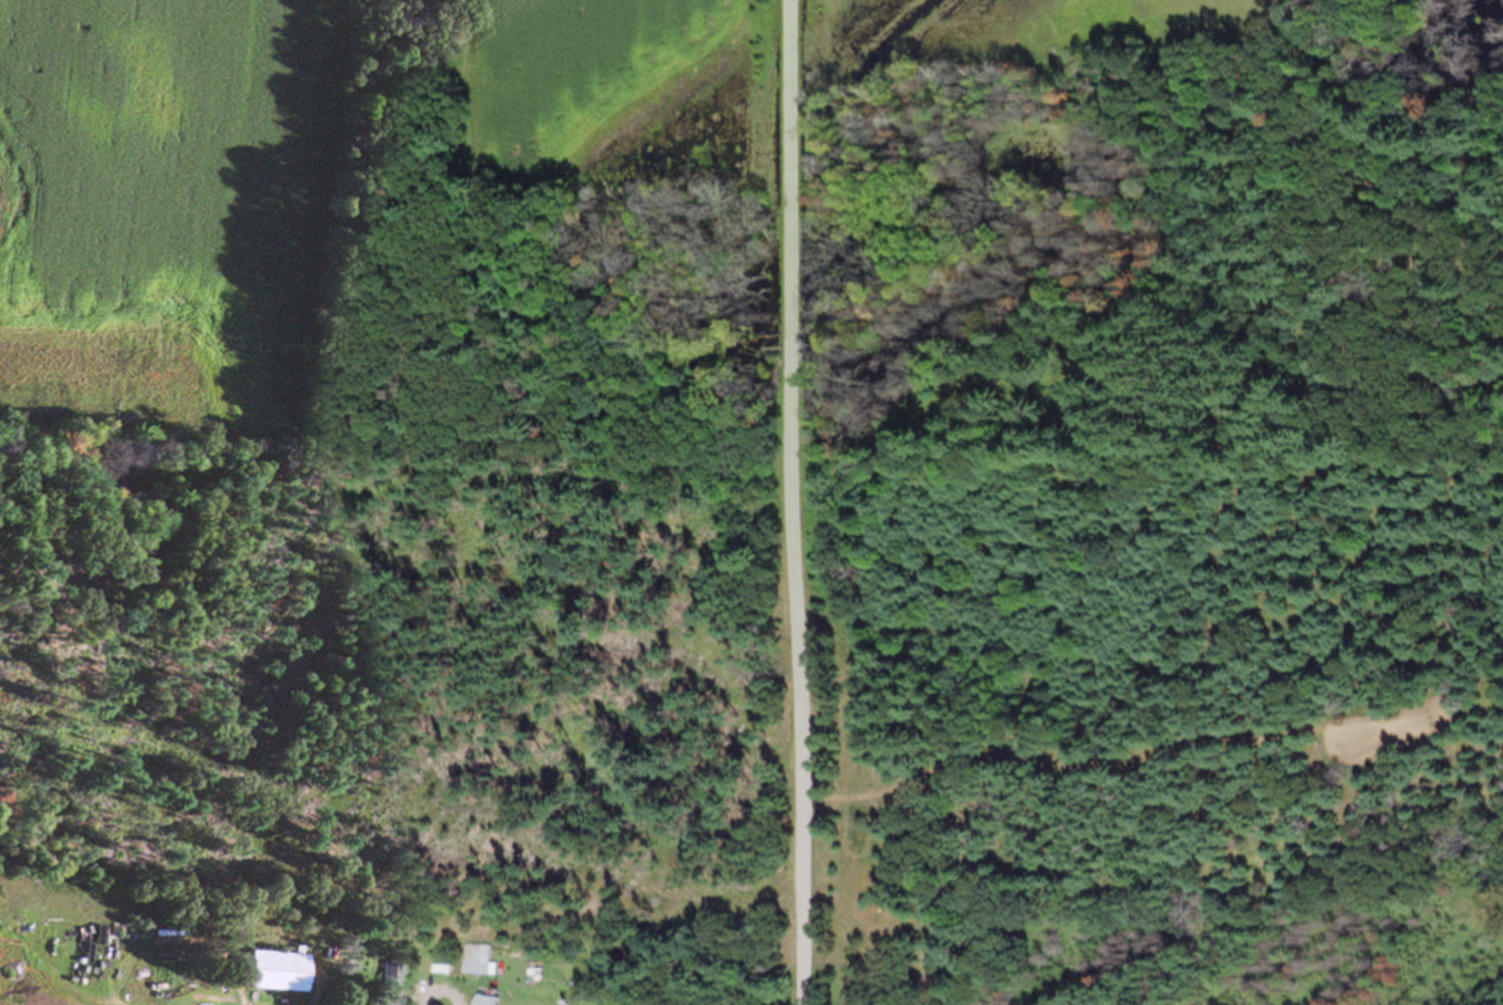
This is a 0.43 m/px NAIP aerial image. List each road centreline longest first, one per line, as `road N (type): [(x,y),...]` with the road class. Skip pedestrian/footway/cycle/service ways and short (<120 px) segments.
road 1 (residential): [(799,1004),(790,0)]

